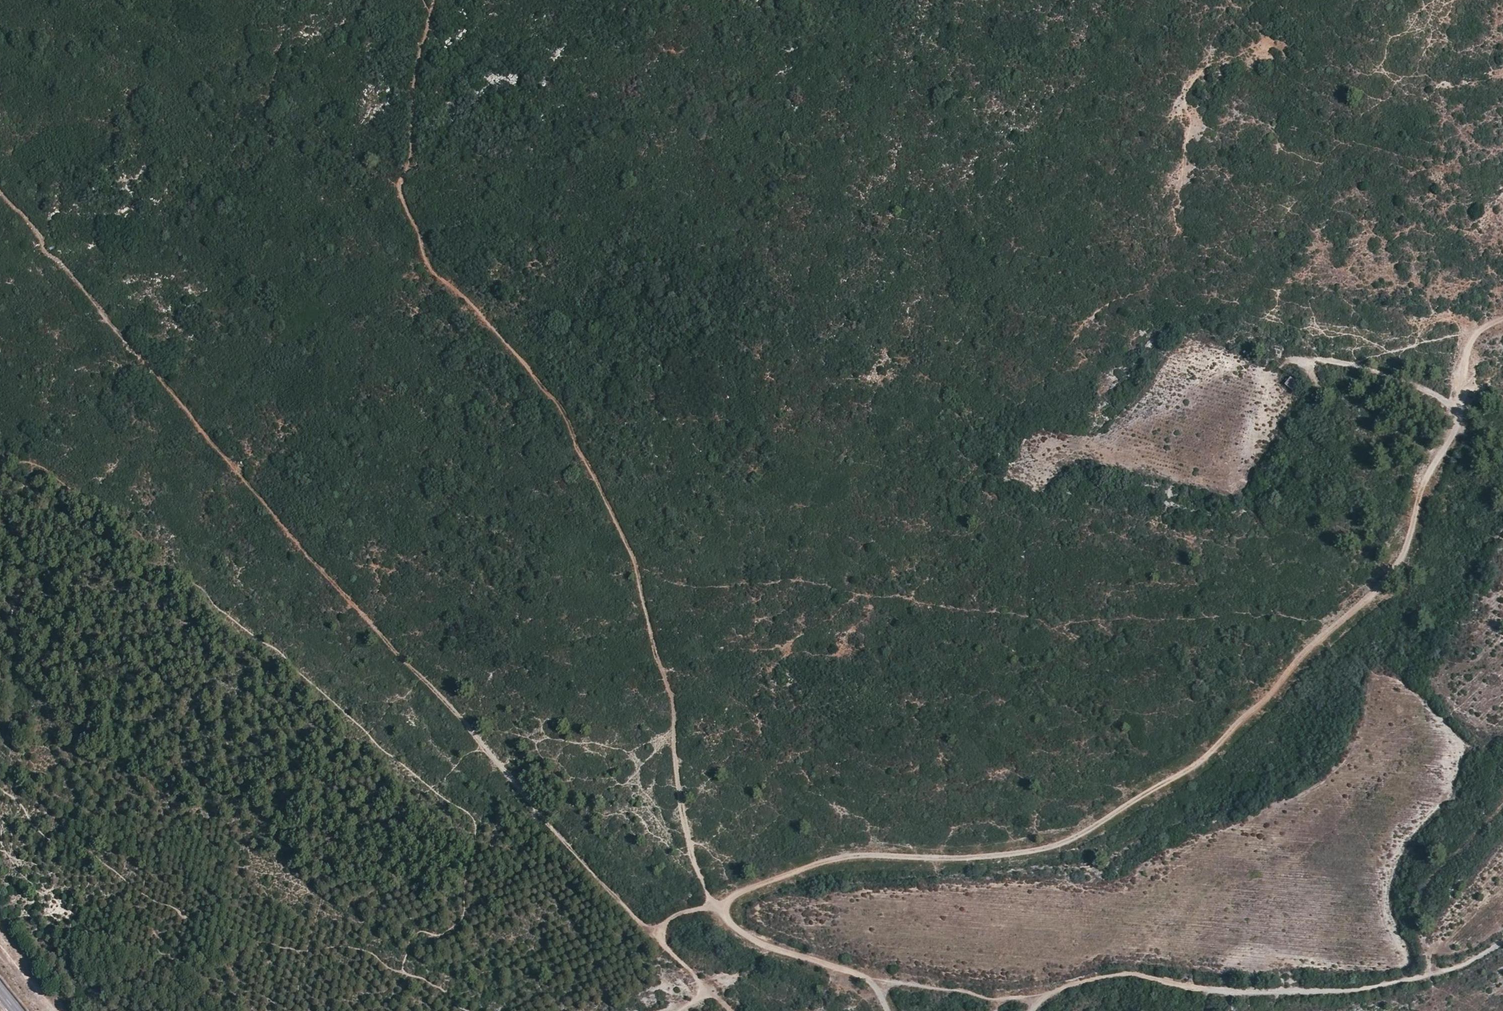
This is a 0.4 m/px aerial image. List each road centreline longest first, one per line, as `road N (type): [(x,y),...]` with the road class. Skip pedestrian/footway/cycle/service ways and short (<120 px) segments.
road 1 (track): [(887,1010),(862,979),(735,930),(723,913),(728,902),(854,857),(999,858),(1060,846),(1199,764),(1400,564),(1420,495),(1460,417),(1474,336),(1502,320)]
road 2 (track): [(1036,1010),(1066,988),(1127,974),(1200,991),(1361,992),(1464,968),(1502,945)]

